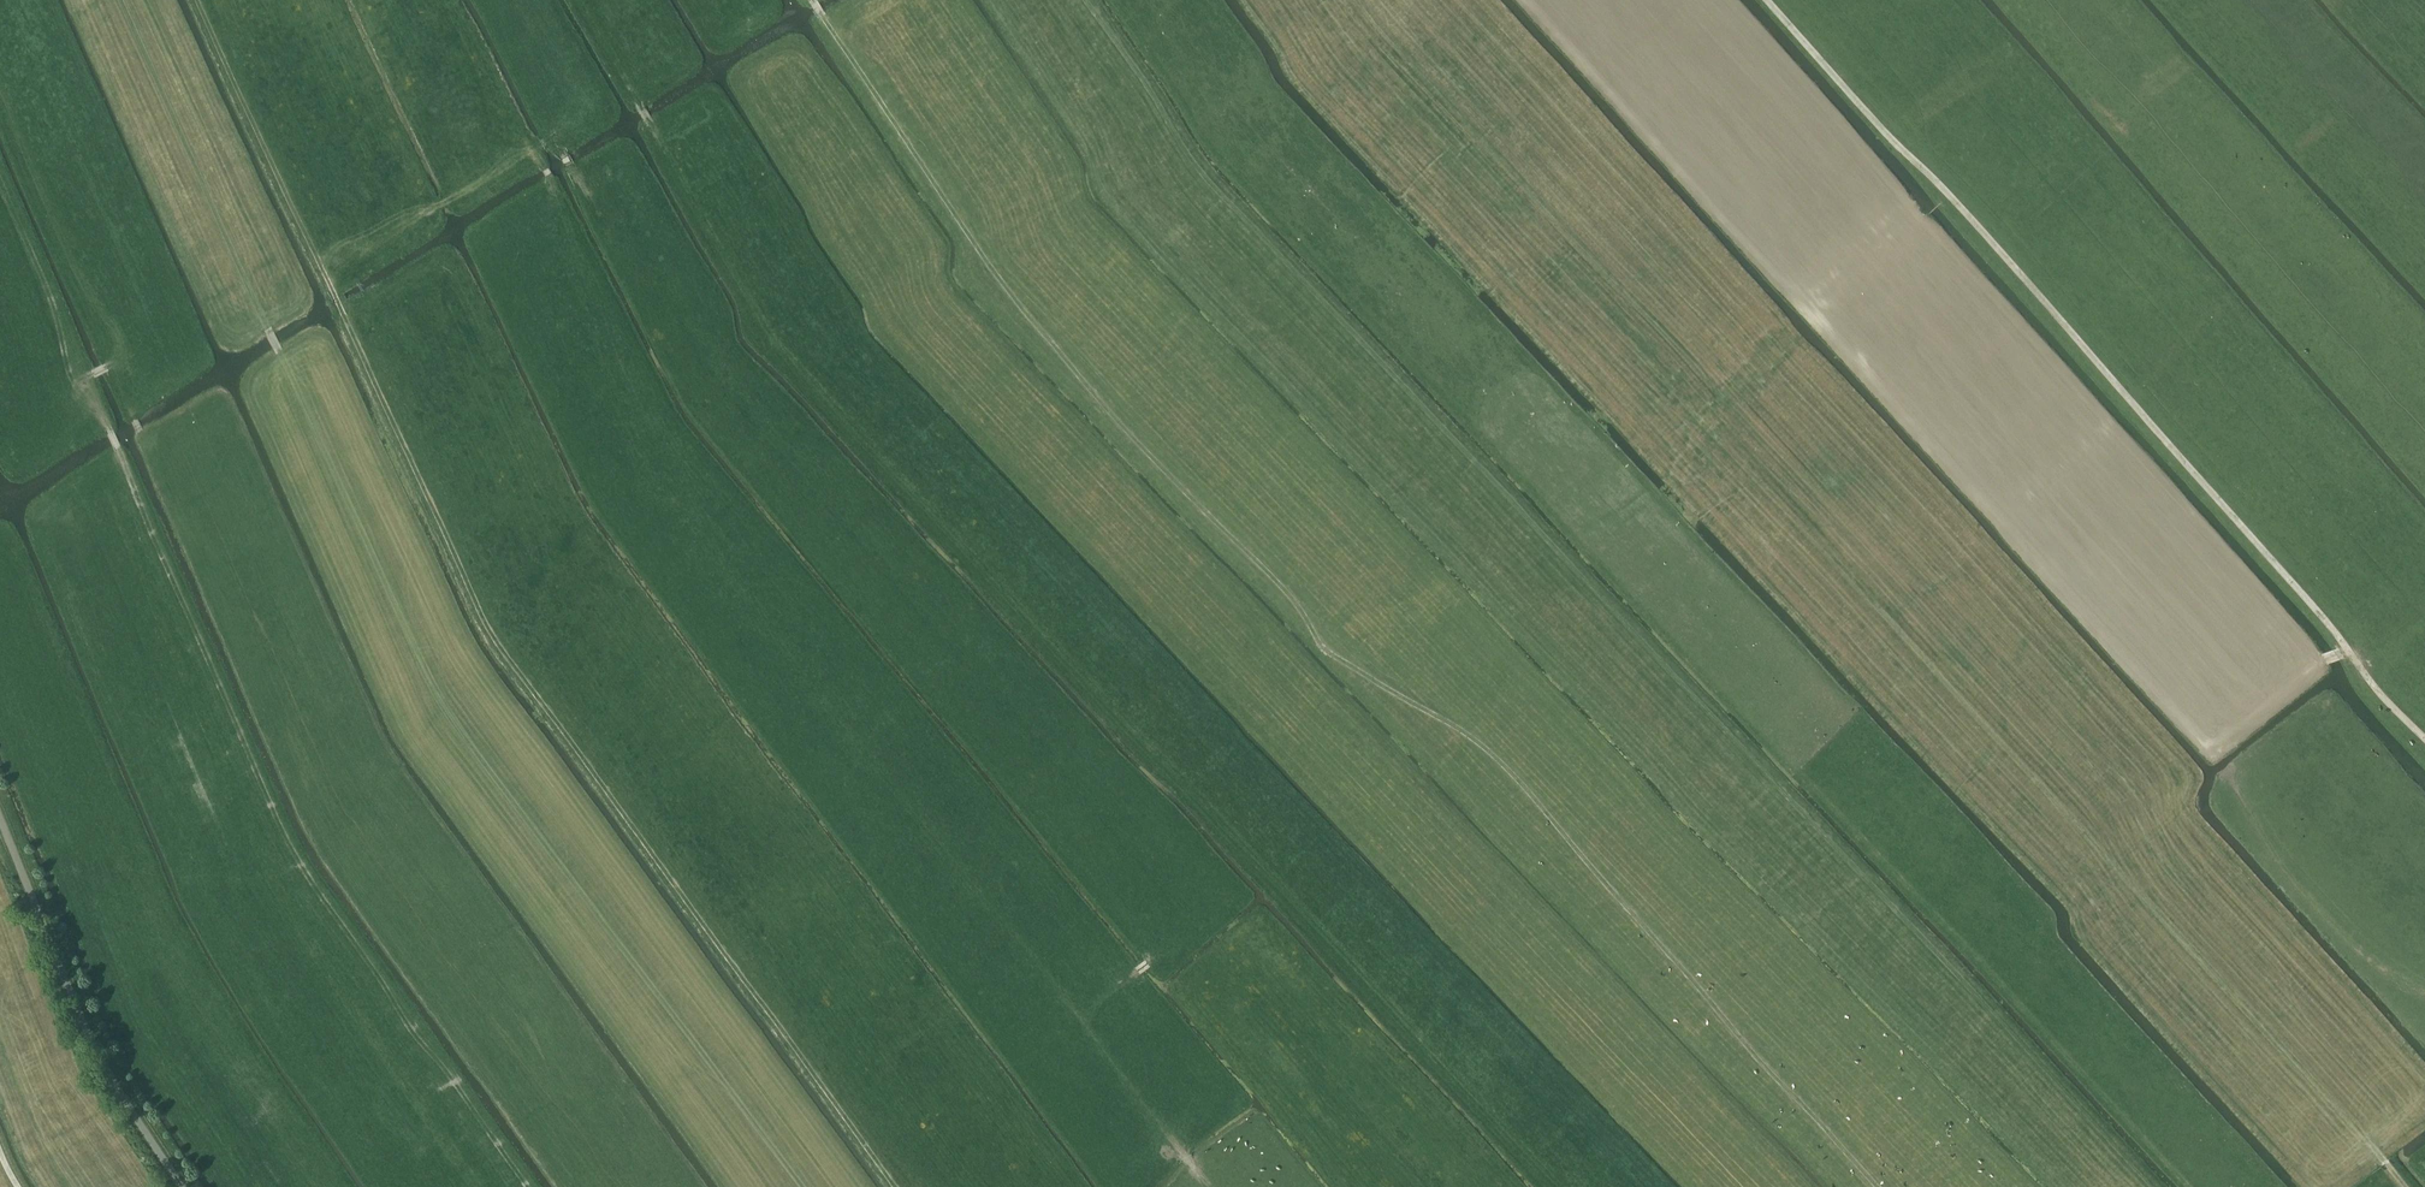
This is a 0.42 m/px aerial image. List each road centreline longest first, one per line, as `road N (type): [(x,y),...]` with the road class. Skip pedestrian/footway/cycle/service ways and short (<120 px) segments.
road 1 (track): [(891,1186),(490,633),(196,0)]
road 2 (track): [(2424,739),(2065,324),(1767,0)]

